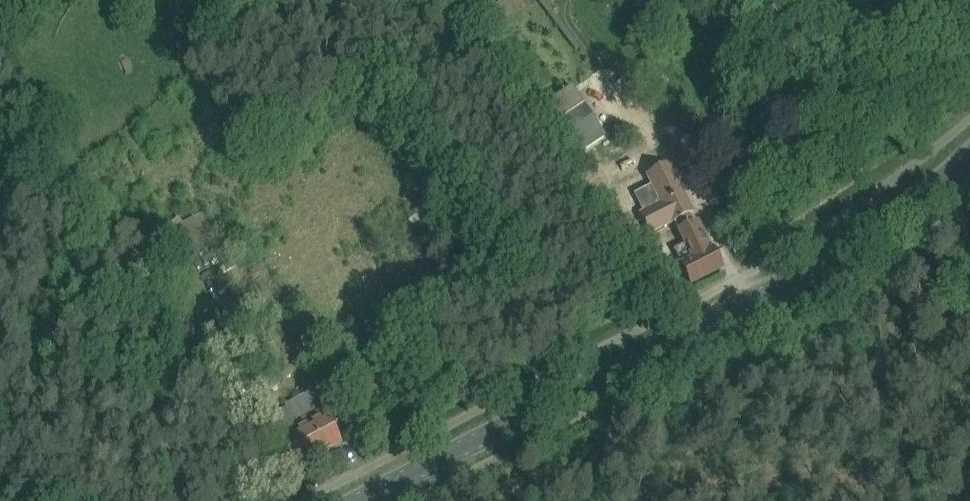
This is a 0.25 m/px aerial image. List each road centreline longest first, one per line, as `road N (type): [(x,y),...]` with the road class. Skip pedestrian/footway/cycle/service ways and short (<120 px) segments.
road 1 (secondary): [(356,500),(859,245),(969,161)]

